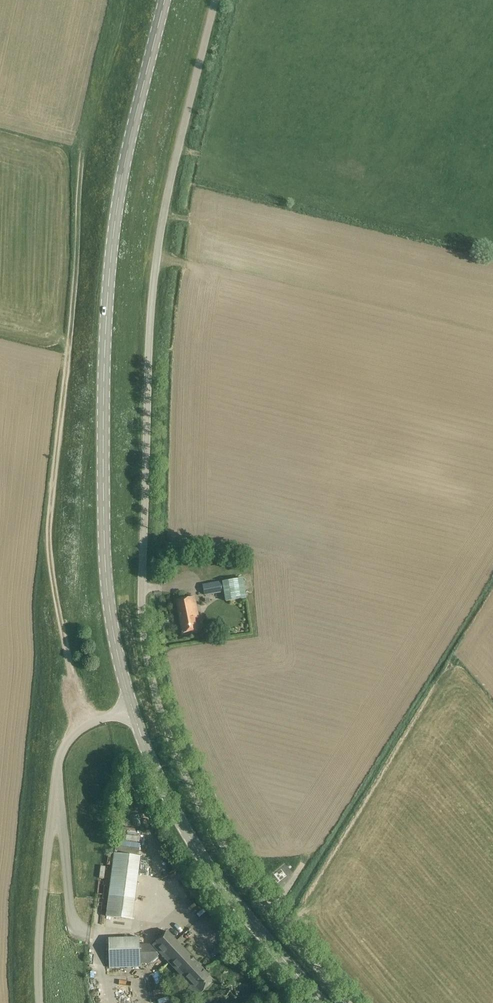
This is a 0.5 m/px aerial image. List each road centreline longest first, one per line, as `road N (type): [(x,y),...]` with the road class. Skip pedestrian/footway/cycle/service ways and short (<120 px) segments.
road 1 (unclassified): [(347,1002),(217,836),(167,731),(148,661),(142,567),(151,304),(215,0)]
road 2 (secondary): [(132,707),(107,589),(107,320),(119,191),(165,0)]
road 3 (track): [(82,727),(48,524),(76,261)]
road 4 (secondary): [(322,1002),(191,839),(132,707)]
road 5 (unclassified): [(39,1002),(39,930),(60,754),(82,727),(132,707)]

